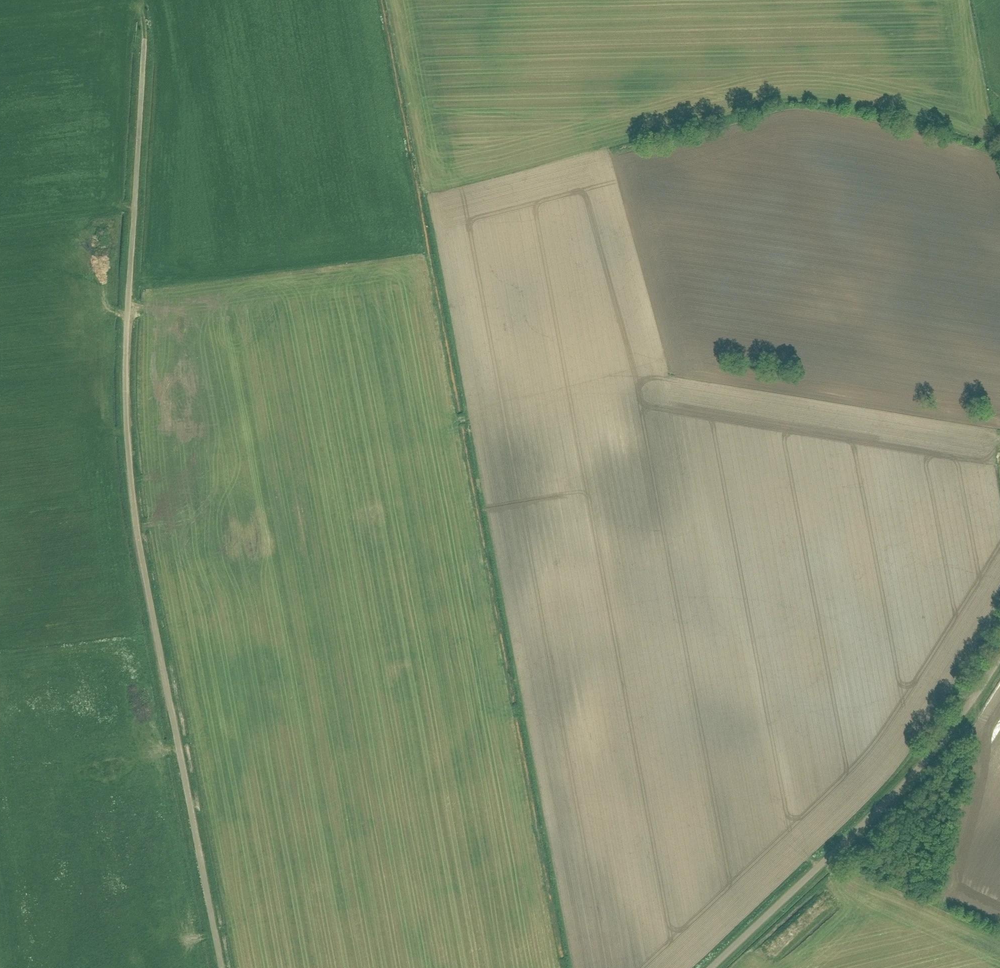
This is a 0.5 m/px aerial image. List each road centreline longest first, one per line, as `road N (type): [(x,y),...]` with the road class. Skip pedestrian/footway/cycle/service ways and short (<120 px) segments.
road 1 (unclassified): [(222,967),(131,480),(129,316),(146,41)]
road 2 (unclassified): [(711,967),(937,751),(999,658)]

